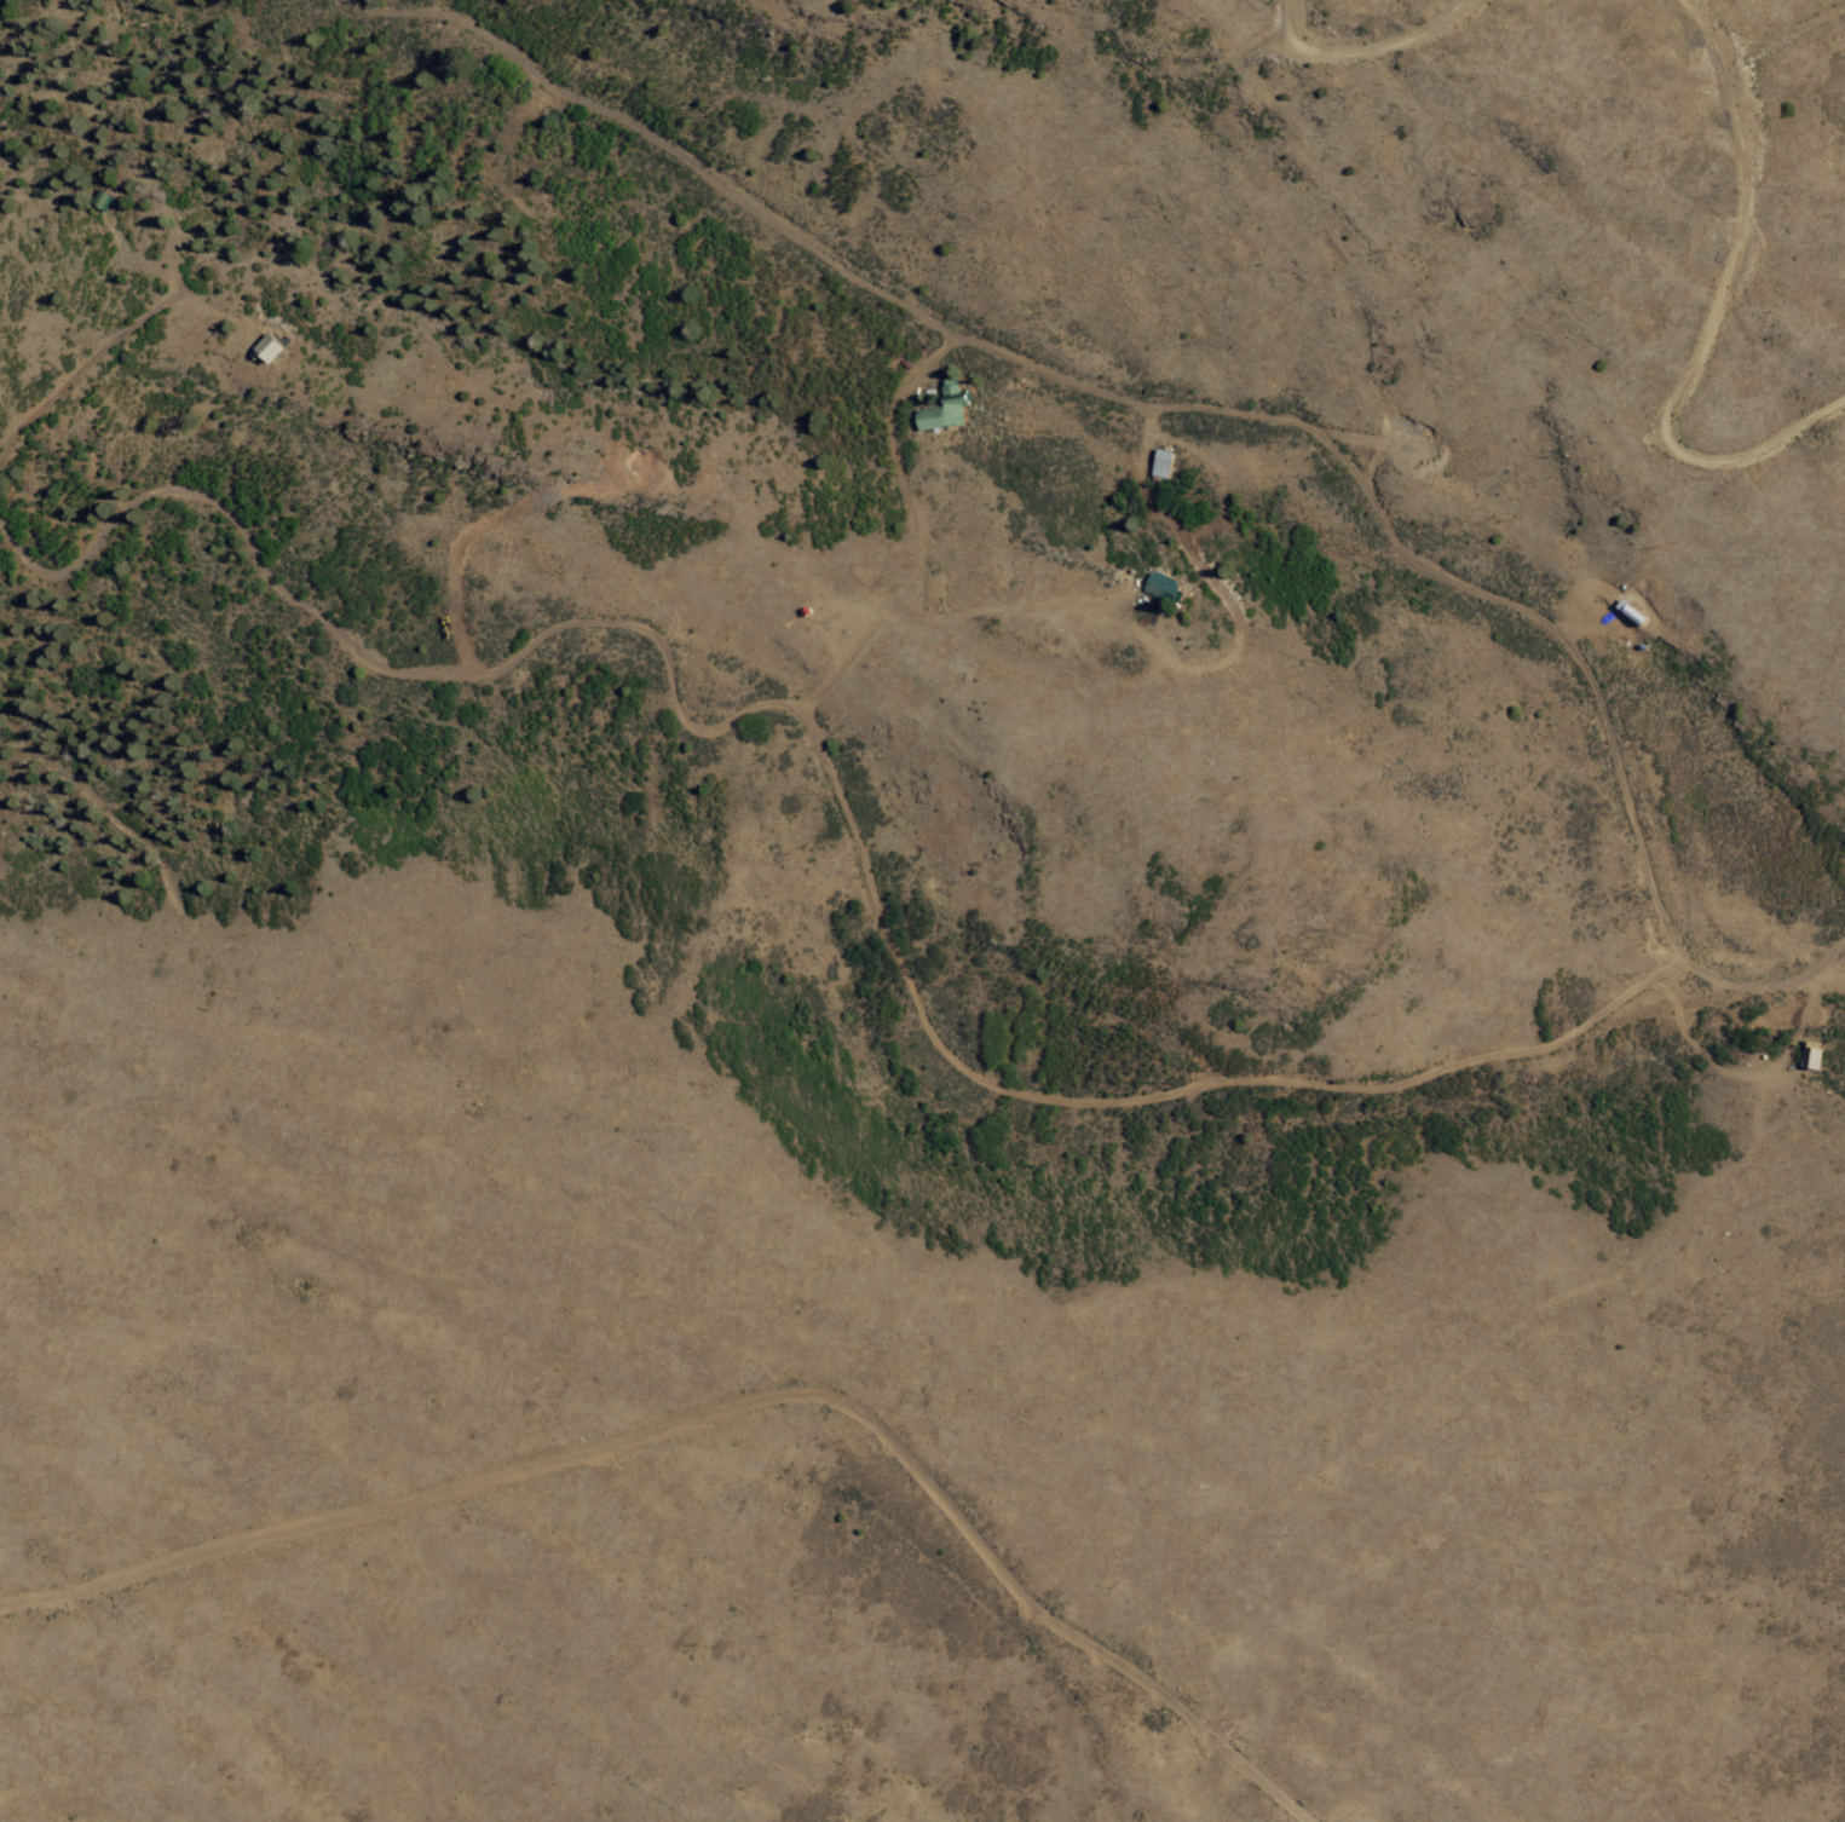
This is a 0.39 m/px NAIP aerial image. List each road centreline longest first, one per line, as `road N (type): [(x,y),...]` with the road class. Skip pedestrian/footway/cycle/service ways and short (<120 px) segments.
road 1 (track): [(370,0),(511,41),(671,177),(1077,396),(1347,454),(1630,763),(1732,944),(1844,961)]
road 2 (track): [(0,1642),(601,1422),(840,1389),(962,1415),(993,1544),(1051,1615),(1362,1821)]

